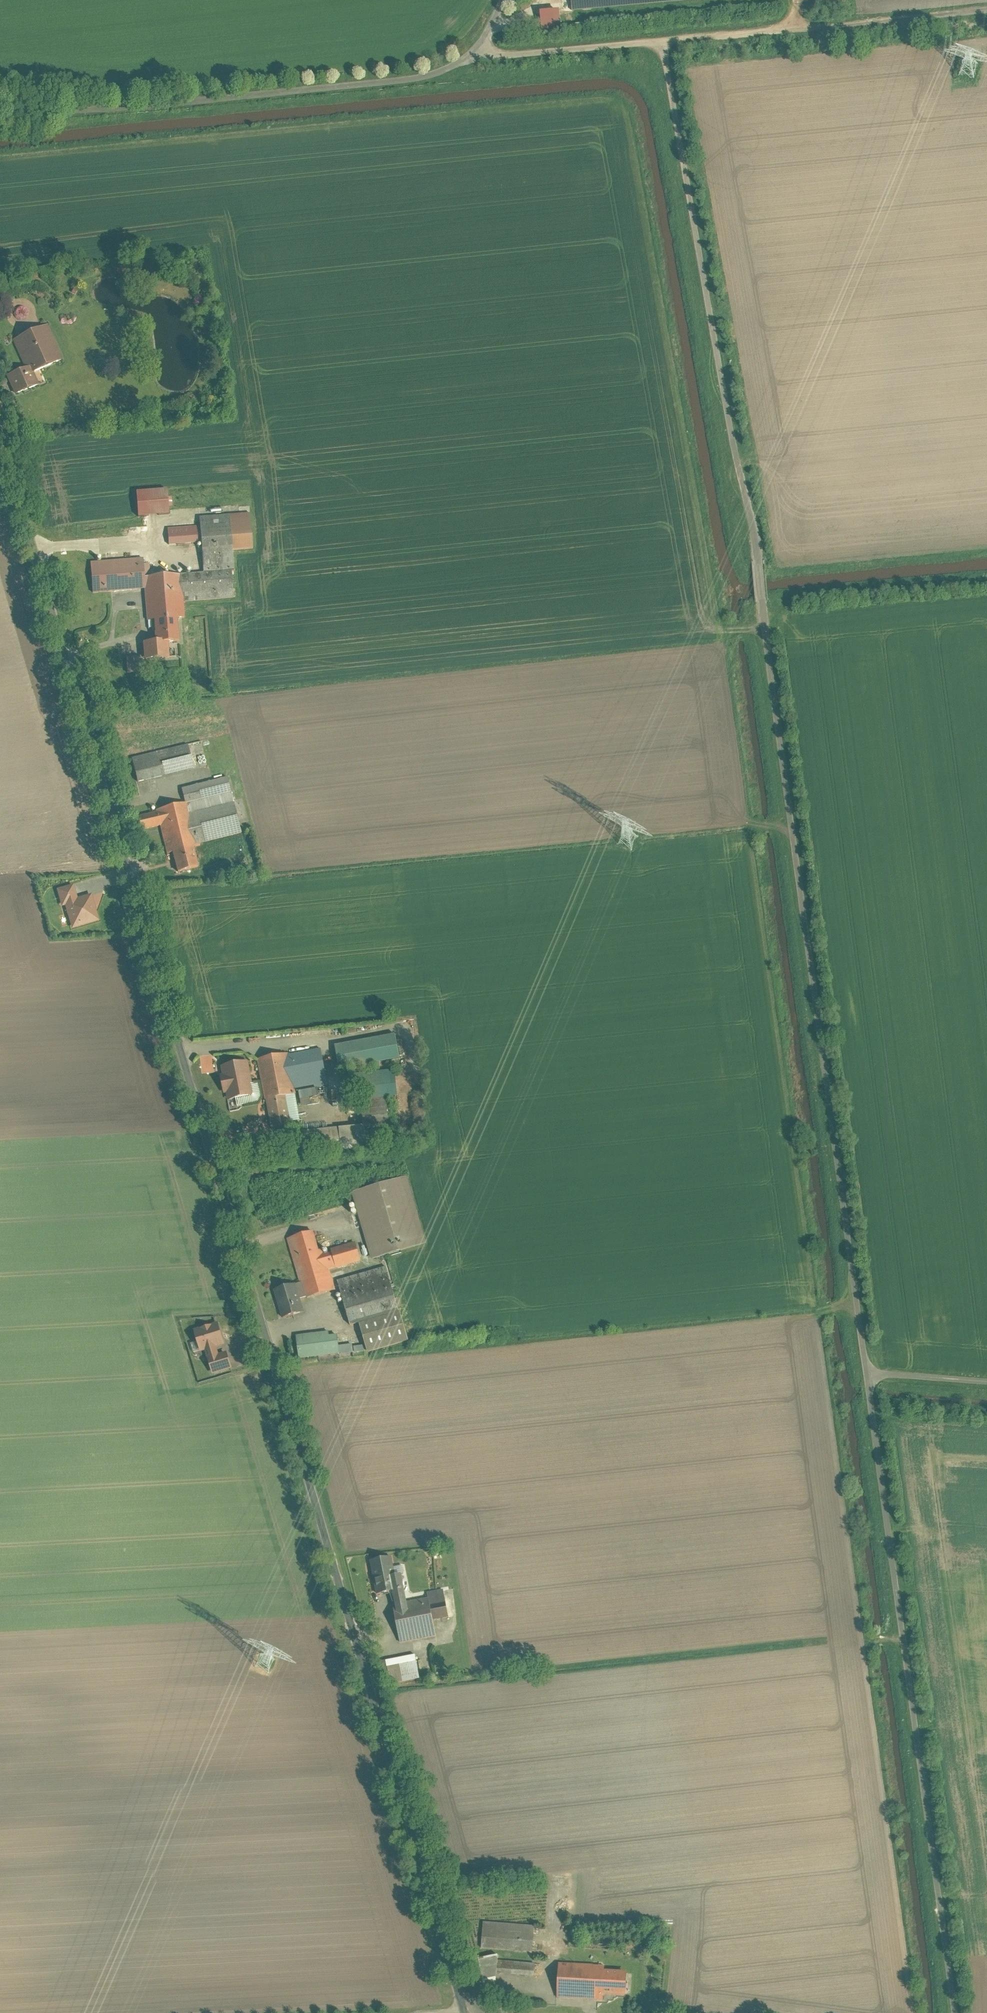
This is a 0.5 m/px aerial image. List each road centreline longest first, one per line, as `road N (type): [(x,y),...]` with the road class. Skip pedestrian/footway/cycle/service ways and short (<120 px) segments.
road 1 (tertiary): [(467,2012),(0,433)]
road 2 (unclassified): [(758,569),(948,2012)]
road 3 (track): [(468,58),(662,41),(758,569)]
road 4 (unclassified): [(504,0),(468,58),(419,78),(100,110),(0,107)]
road 5 (track): [(662,41),(793,26),(797,0)]

